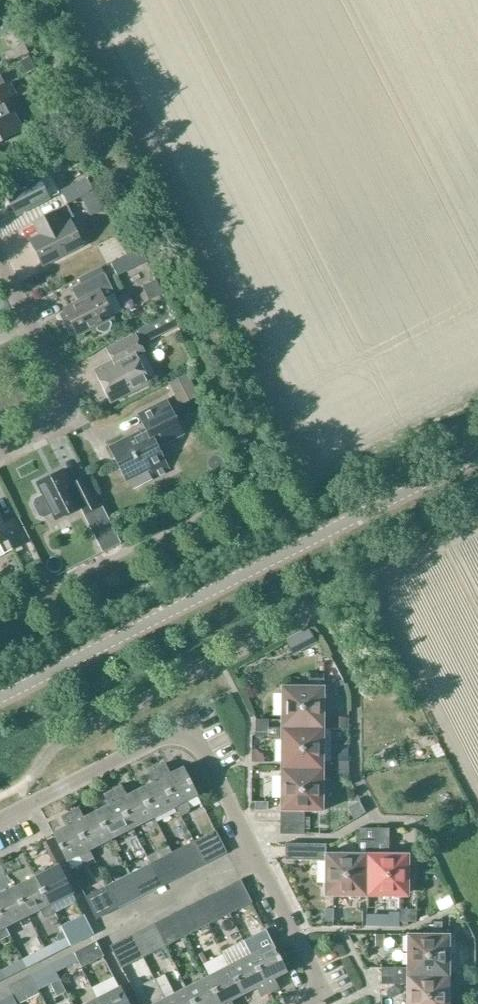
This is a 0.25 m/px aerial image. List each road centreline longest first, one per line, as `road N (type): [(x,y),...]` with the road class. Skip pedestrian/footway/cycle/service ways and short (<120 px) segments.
road 1 (tertiary): [(0,698),(477,455)]
road 2 (residential): [(316,1003),(331,995),(189,725),(0,820)]
road 3 (residential): [(0,452),(51,431),(62,413),(57,388),(0,280)]

